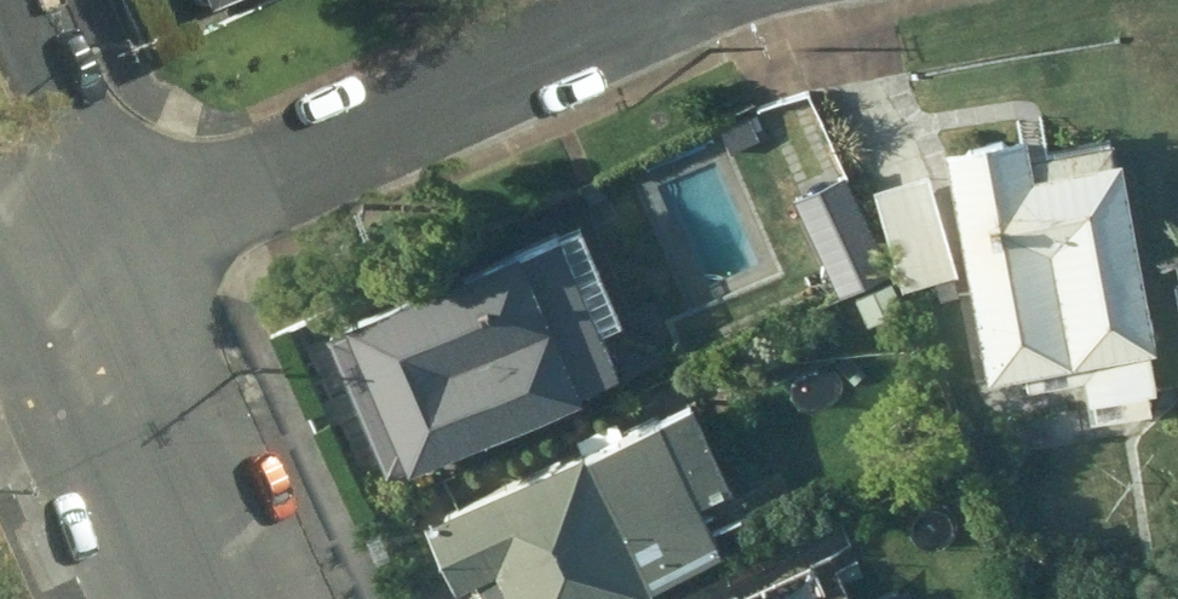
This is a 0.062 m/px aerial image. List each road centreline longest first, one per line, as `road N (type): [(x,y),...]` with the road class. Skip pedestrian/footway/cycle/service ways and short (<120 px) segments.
road 1 (residential): [(71,283),(672,0)]
road 2 (residential): [(214,598),(71,283)]
road 3 (residential): [(23,0),(70,104),(71,283)]

